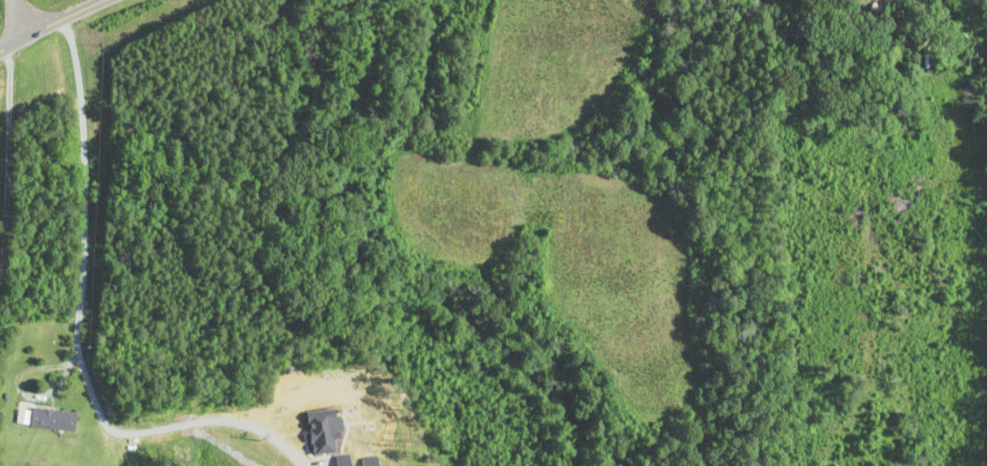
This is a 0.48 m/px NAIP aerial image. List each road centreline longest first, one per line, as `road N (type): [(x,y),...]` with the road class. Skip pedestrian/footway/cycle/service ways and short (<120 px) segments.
road 1 (tertiary): [(114,0),(0,53)]

